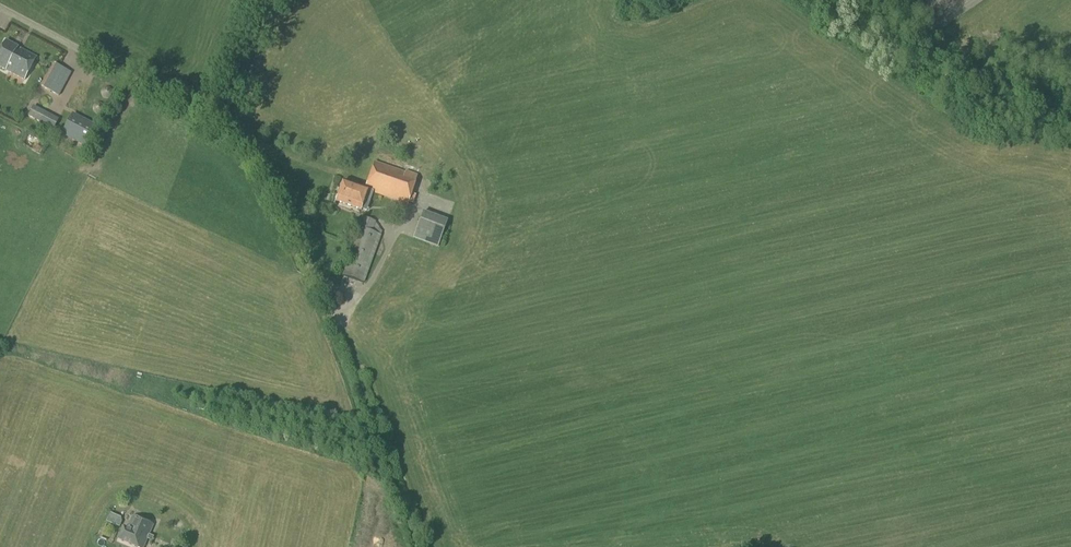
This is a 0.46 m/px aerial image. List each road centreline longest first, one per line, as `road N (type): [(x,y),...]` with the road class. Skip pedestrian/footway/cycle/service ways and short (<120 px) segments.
road 1 (unclassified): [(319,288),(249,154),(227,132),(0,11)]
road 2 (track): [(420,546),(340,321)]
road 3 (track): [(210,124),(269,0)]

